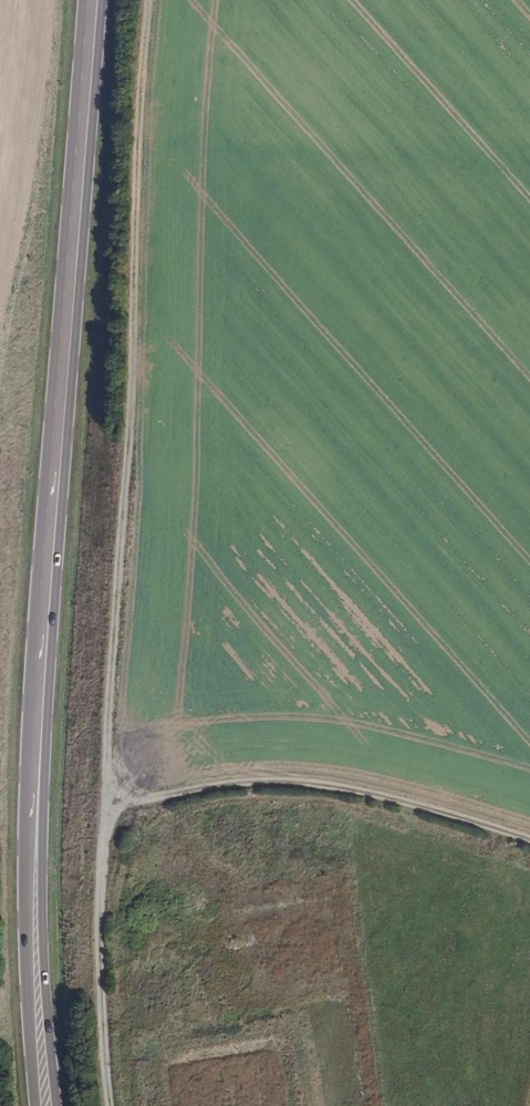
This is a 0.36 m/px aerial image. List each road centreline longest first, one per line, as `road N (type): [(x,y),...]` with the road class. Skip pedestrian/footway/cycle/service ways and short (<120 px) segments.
road 1 (track): [(110,1105),(102,832),(150,0)]
road 2 (primary): [(35,869),(42,662),(93,0)]
road 3 (track): [(102,832),(149,803),(214,786),(307,784),(529,846)]
road 4 (primary): [(56,1105),(35,869)]
road 5 (primary): [(35,869),(40,1105)]
road 6 (track): [(0,362),(22,222)]

